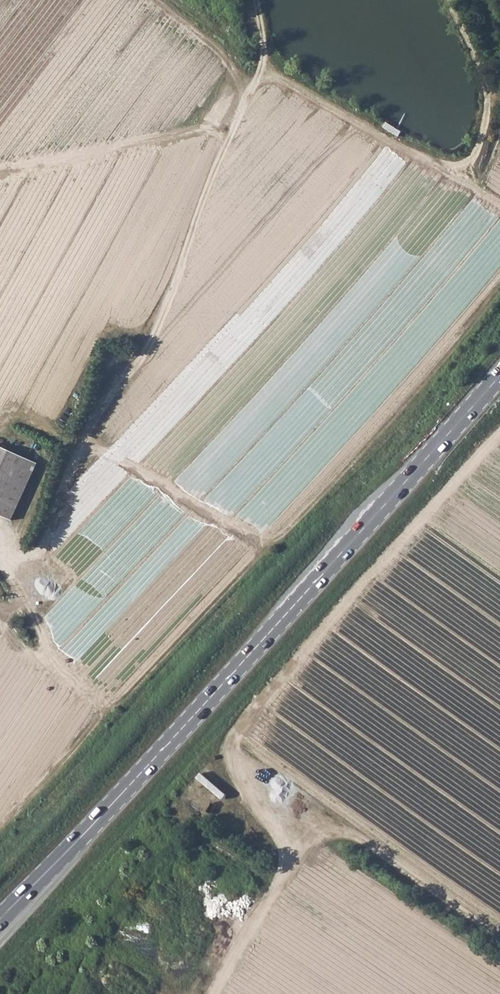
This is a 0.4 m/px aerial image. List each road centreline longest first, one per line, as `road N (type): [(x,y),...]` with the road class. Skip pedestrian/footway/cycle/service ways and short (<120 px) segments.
road 1 (primary): [(0,919),(499,376)]
road 2 (track): [(214,993),(284,864),(282,842),(230,745),(499,438)]
road 3 (track): [(0,558),(19,565),(40,557),(95,412),(150,350),(230,124),(260,66),(257,0)]
road 4 (track): [(449,0),(480,63),(488,101),(464,175),(435,165)]
road 5 (track): [(435,165),(260,66)]

